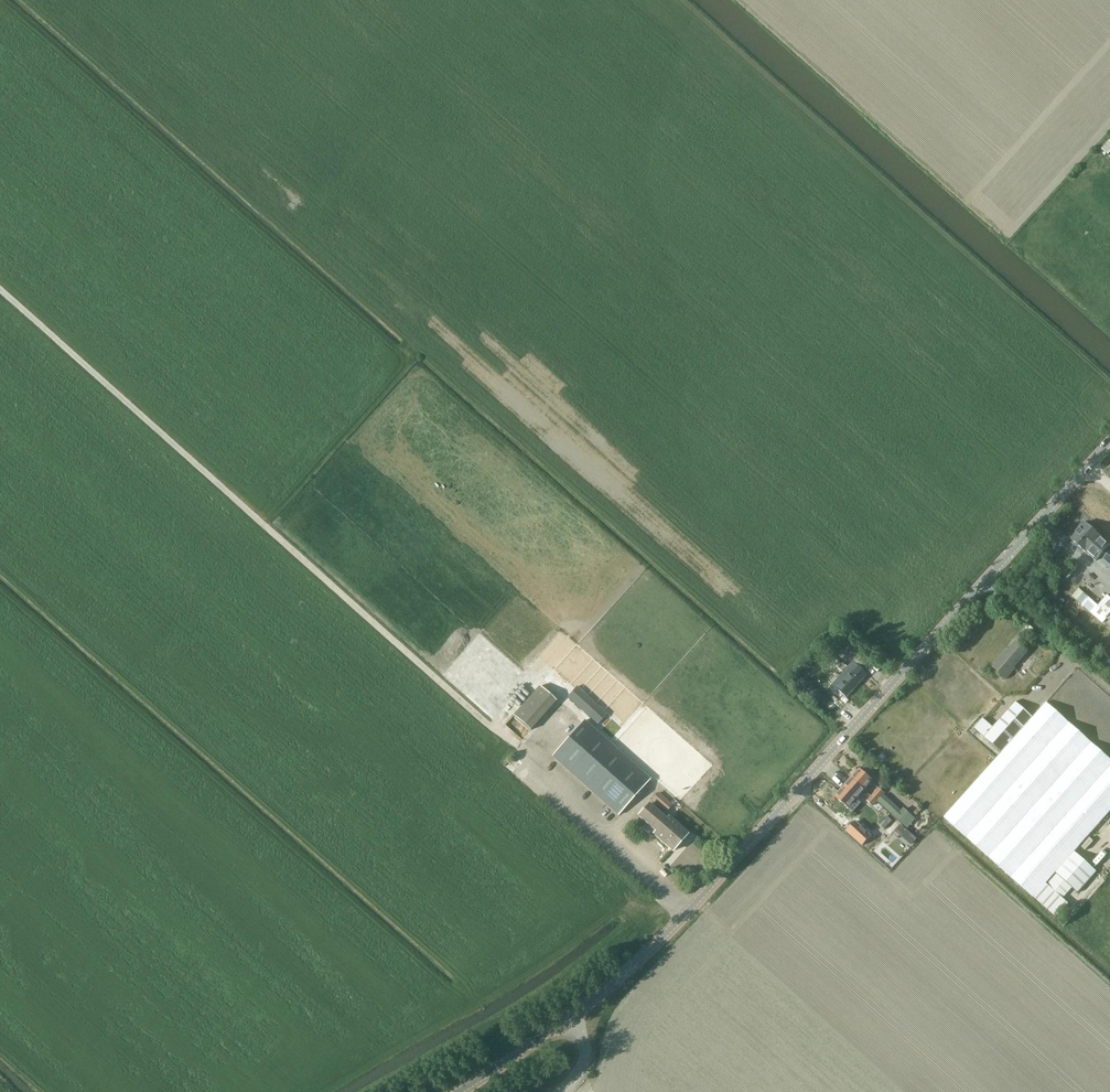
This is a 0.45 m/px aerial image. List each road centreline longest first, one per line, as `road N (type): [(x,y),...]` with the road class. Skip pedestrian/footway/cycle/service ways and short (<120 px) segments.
road 1 (unclassified): [(570,1018),(683,920),(1109,441)]
road 2 (unclassified): [(460,1091),(570,1018)]

